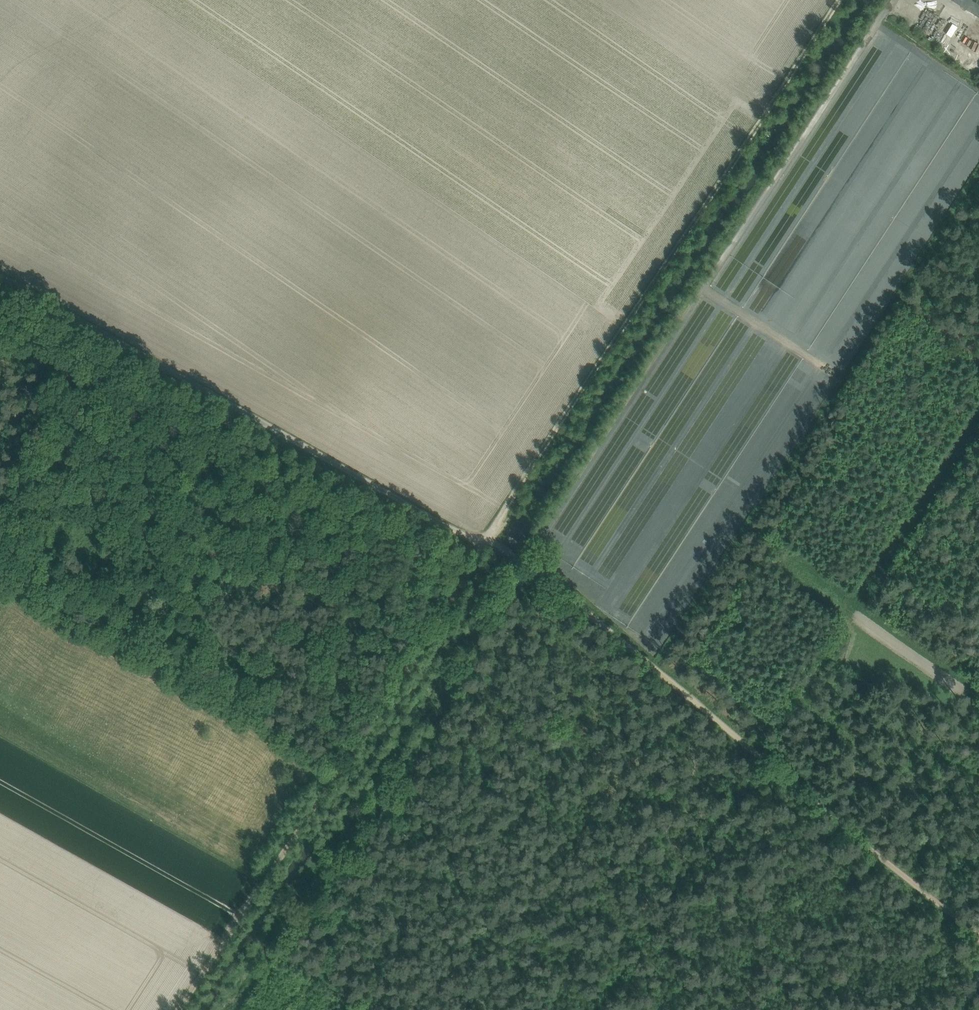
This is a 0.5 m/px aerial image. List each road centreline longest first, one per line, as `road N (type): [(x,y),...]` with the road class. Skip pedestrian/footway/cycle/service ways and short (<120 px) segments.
road 1 (track): [(488,539),(615,633),(978,940)]
road 2 (unclassified): [(0,276),(484,547)]
road 3 (track): [(484,547),(180,1009)]
road 4 (track): [(484,547),(635,324)]

